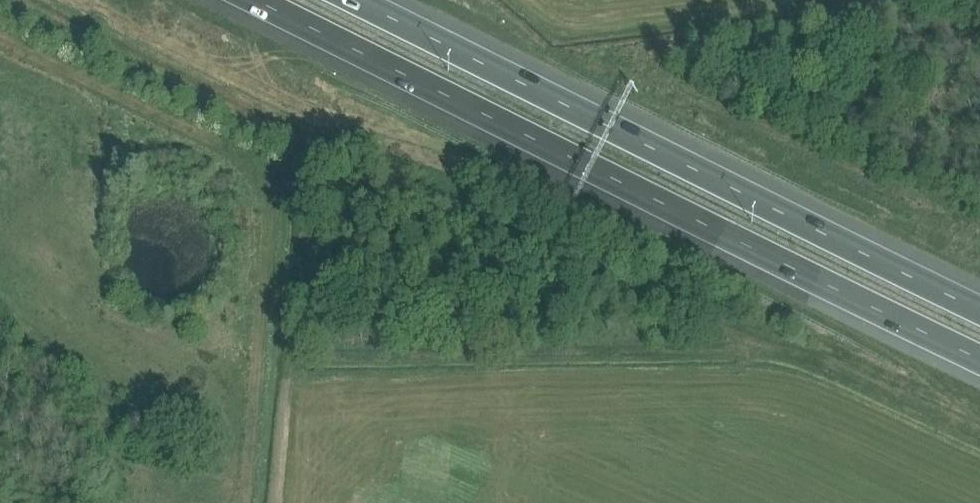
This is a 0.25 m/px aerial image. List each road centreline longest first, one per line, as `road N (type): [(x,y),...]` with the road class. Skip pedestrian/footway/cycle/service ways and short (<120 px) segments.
road 1 (motorway): [(257,0),(979,349)]
road 2 (motorway): [(979,293),(377,0)]

